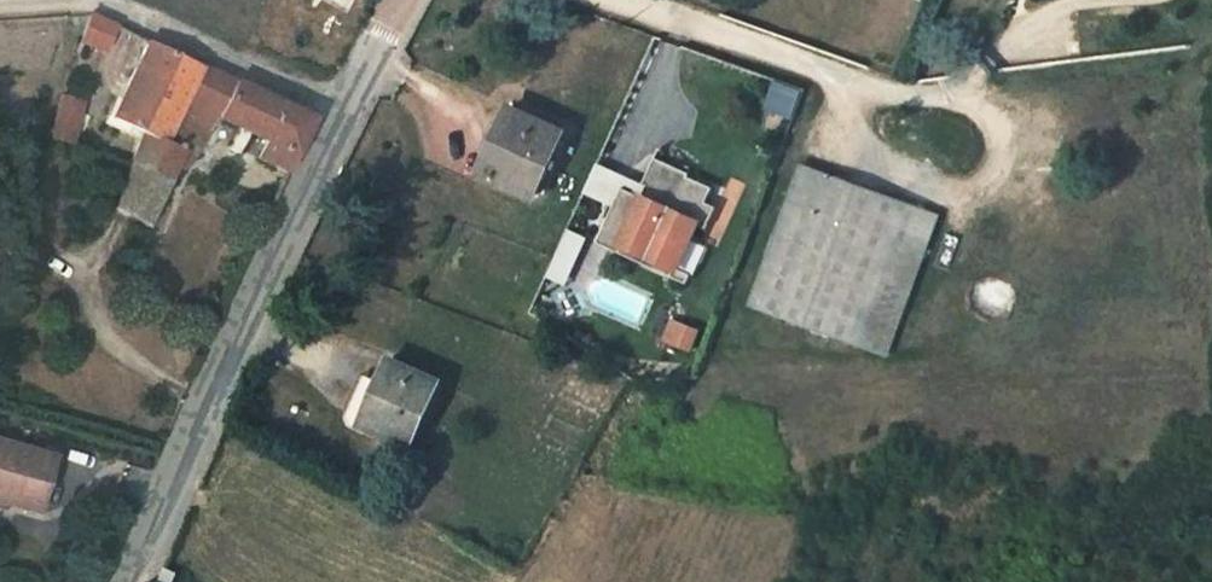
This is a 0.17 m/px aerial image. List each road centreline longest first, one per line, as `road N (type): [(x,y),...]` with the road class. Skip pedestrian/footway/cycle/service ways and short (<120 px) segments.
road 1 (unclassified): [(128,581),(250,313),(347,126)]
road 2 (residential): [(0,9),(86,2),(122,14),(347,126)]
road 3 (unclassified): [(347,126),(412,0)]

